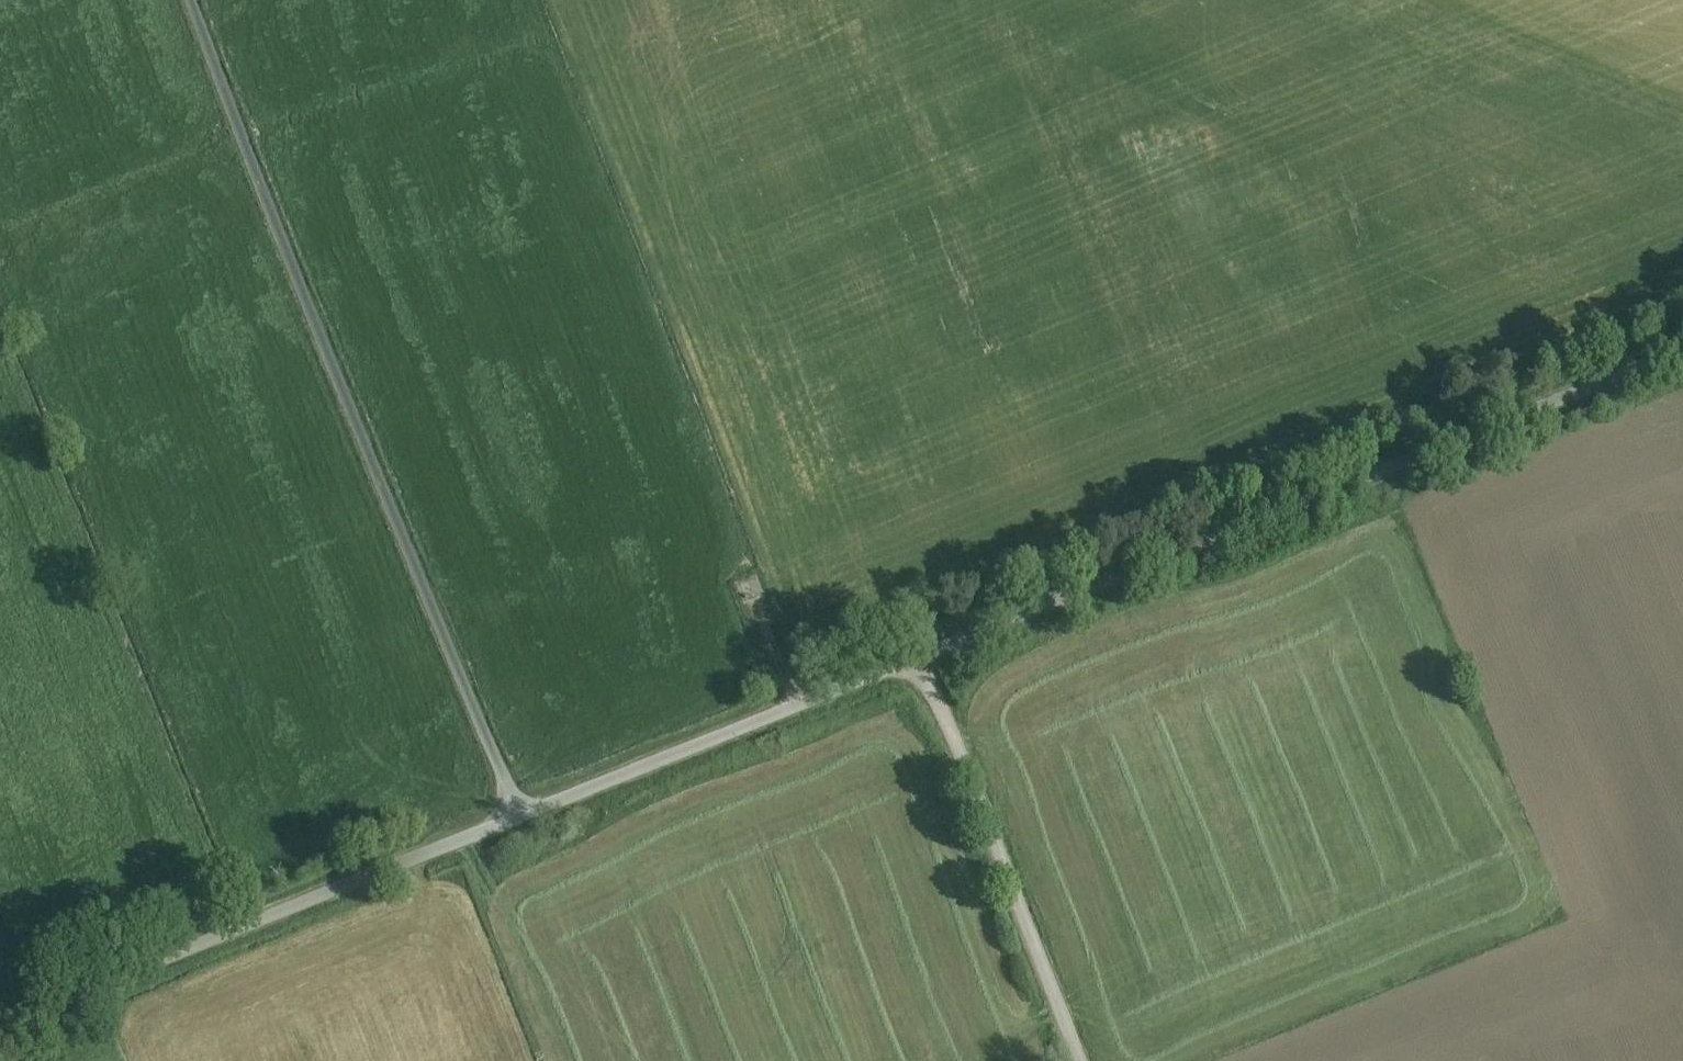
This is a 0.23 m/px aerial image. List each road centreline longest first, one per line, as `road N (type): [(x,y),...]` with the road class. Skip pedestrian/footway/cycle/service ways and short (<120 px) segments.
road 1 (unclassified): [(1682,349),(0,1027)]
road 2 (track): [(1080,1060),(919,654)]

